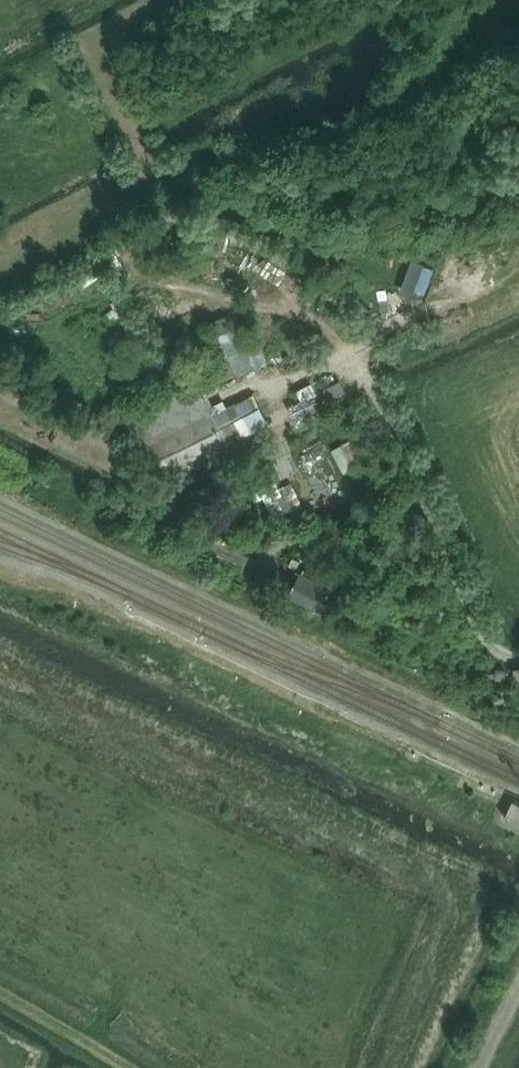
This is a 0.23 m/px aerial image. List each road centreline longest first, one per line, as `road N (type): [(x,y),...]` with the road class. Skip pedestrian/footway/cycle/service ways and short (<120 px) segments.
road 1 (track): [(123,1067),(0,998)]

